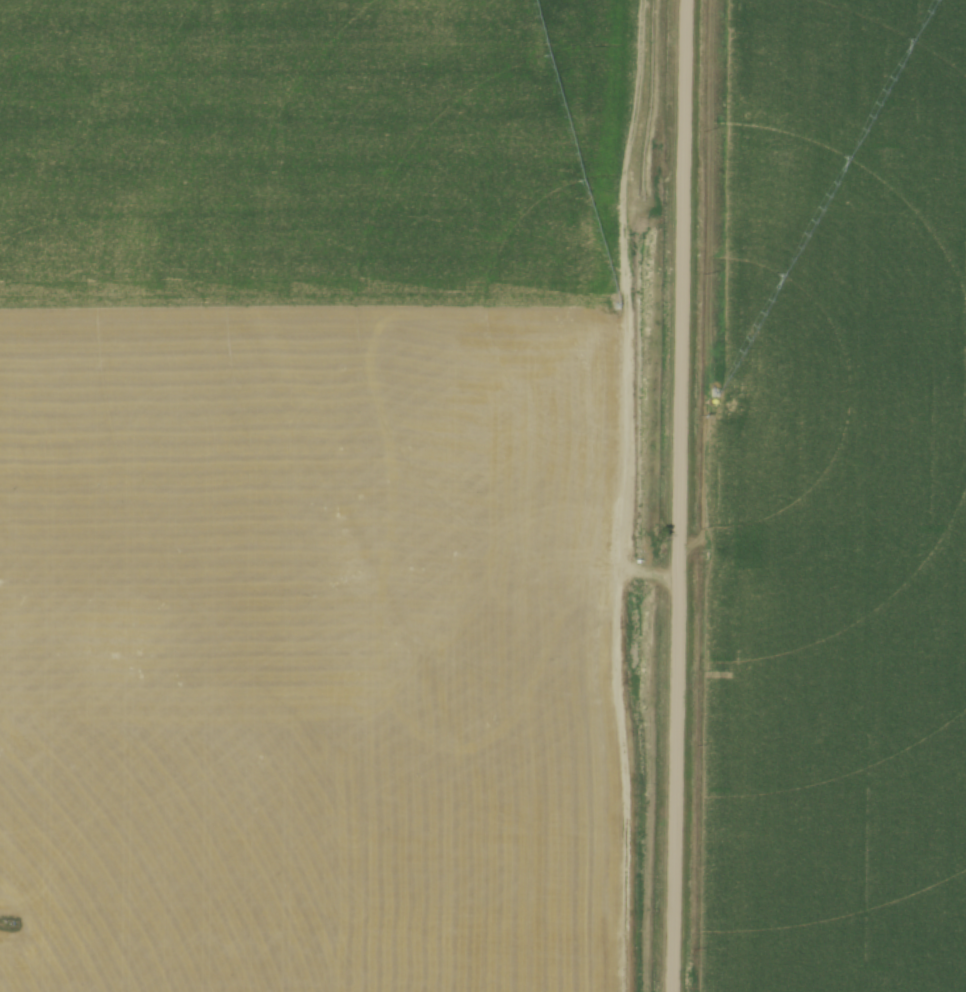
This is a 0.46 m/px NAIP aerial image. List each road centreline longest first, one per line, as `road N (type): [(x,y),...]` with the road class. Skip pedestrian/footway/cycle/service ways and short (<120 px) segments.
road 1 (residential): [(673,991),(688,0)]

